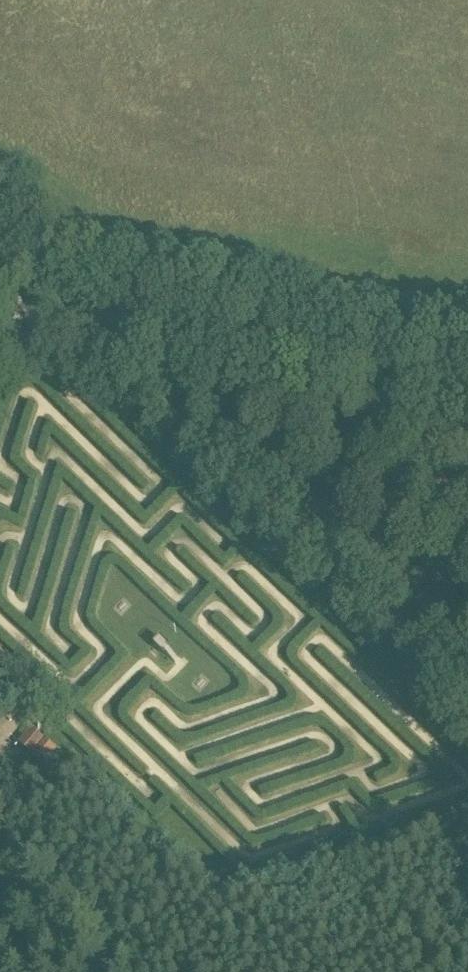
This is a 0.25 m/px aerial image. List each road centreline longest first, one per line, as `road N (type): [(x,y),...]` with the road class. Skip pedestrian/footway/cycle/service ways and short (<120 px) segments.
road 1 (tertiary): [(467,402),(154,328),(85,320),(0,330)]

